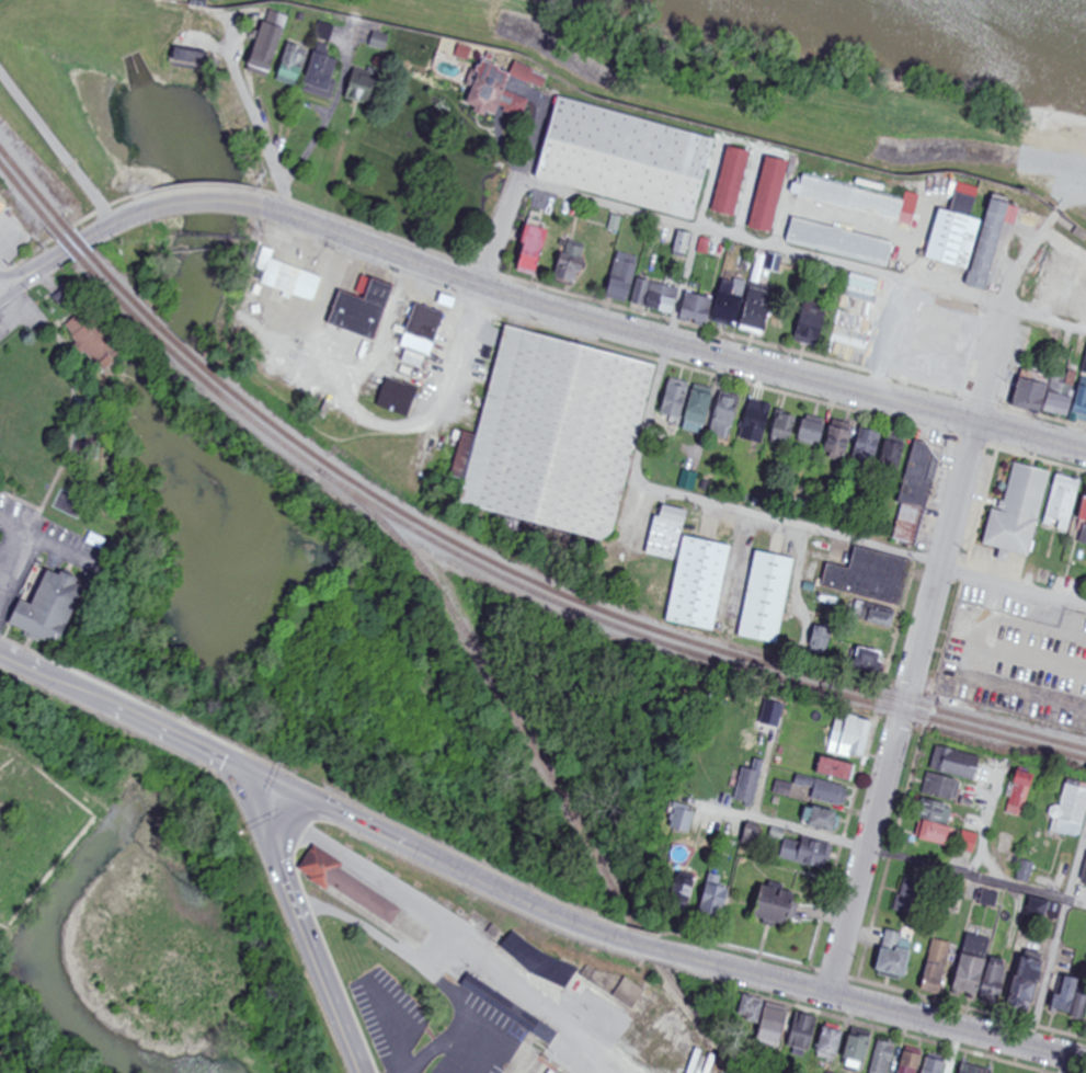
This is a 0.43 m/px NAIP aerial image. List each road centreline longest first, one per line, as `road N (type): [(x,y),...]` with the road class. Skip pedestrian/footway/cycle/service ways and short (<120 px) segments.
road 1 (secondary): [(1085,451),(668,342),(478,285),(261,205)]
road 2 (residential): [(832,997),(1005,307),(1021,263),(1061,208)]
road 3 (secondary): [(1085,1062),(667,952)]
road 4 (secondary): [(617,938),(402,844)]
road 5 (residential): [(288,216),(238,77),(232,24)]
road 6 (primary): [(276,784),(114,708)]
road 7 (primary): [(366,1072),(304,914)]
road 8 (secondary): [(402,844),(276,784)]
road 9 (primary): [(304,914),(283,861),(271,798),(276,784)]
road 10 (residential): [(529,185),(517,182),(478,285)]

